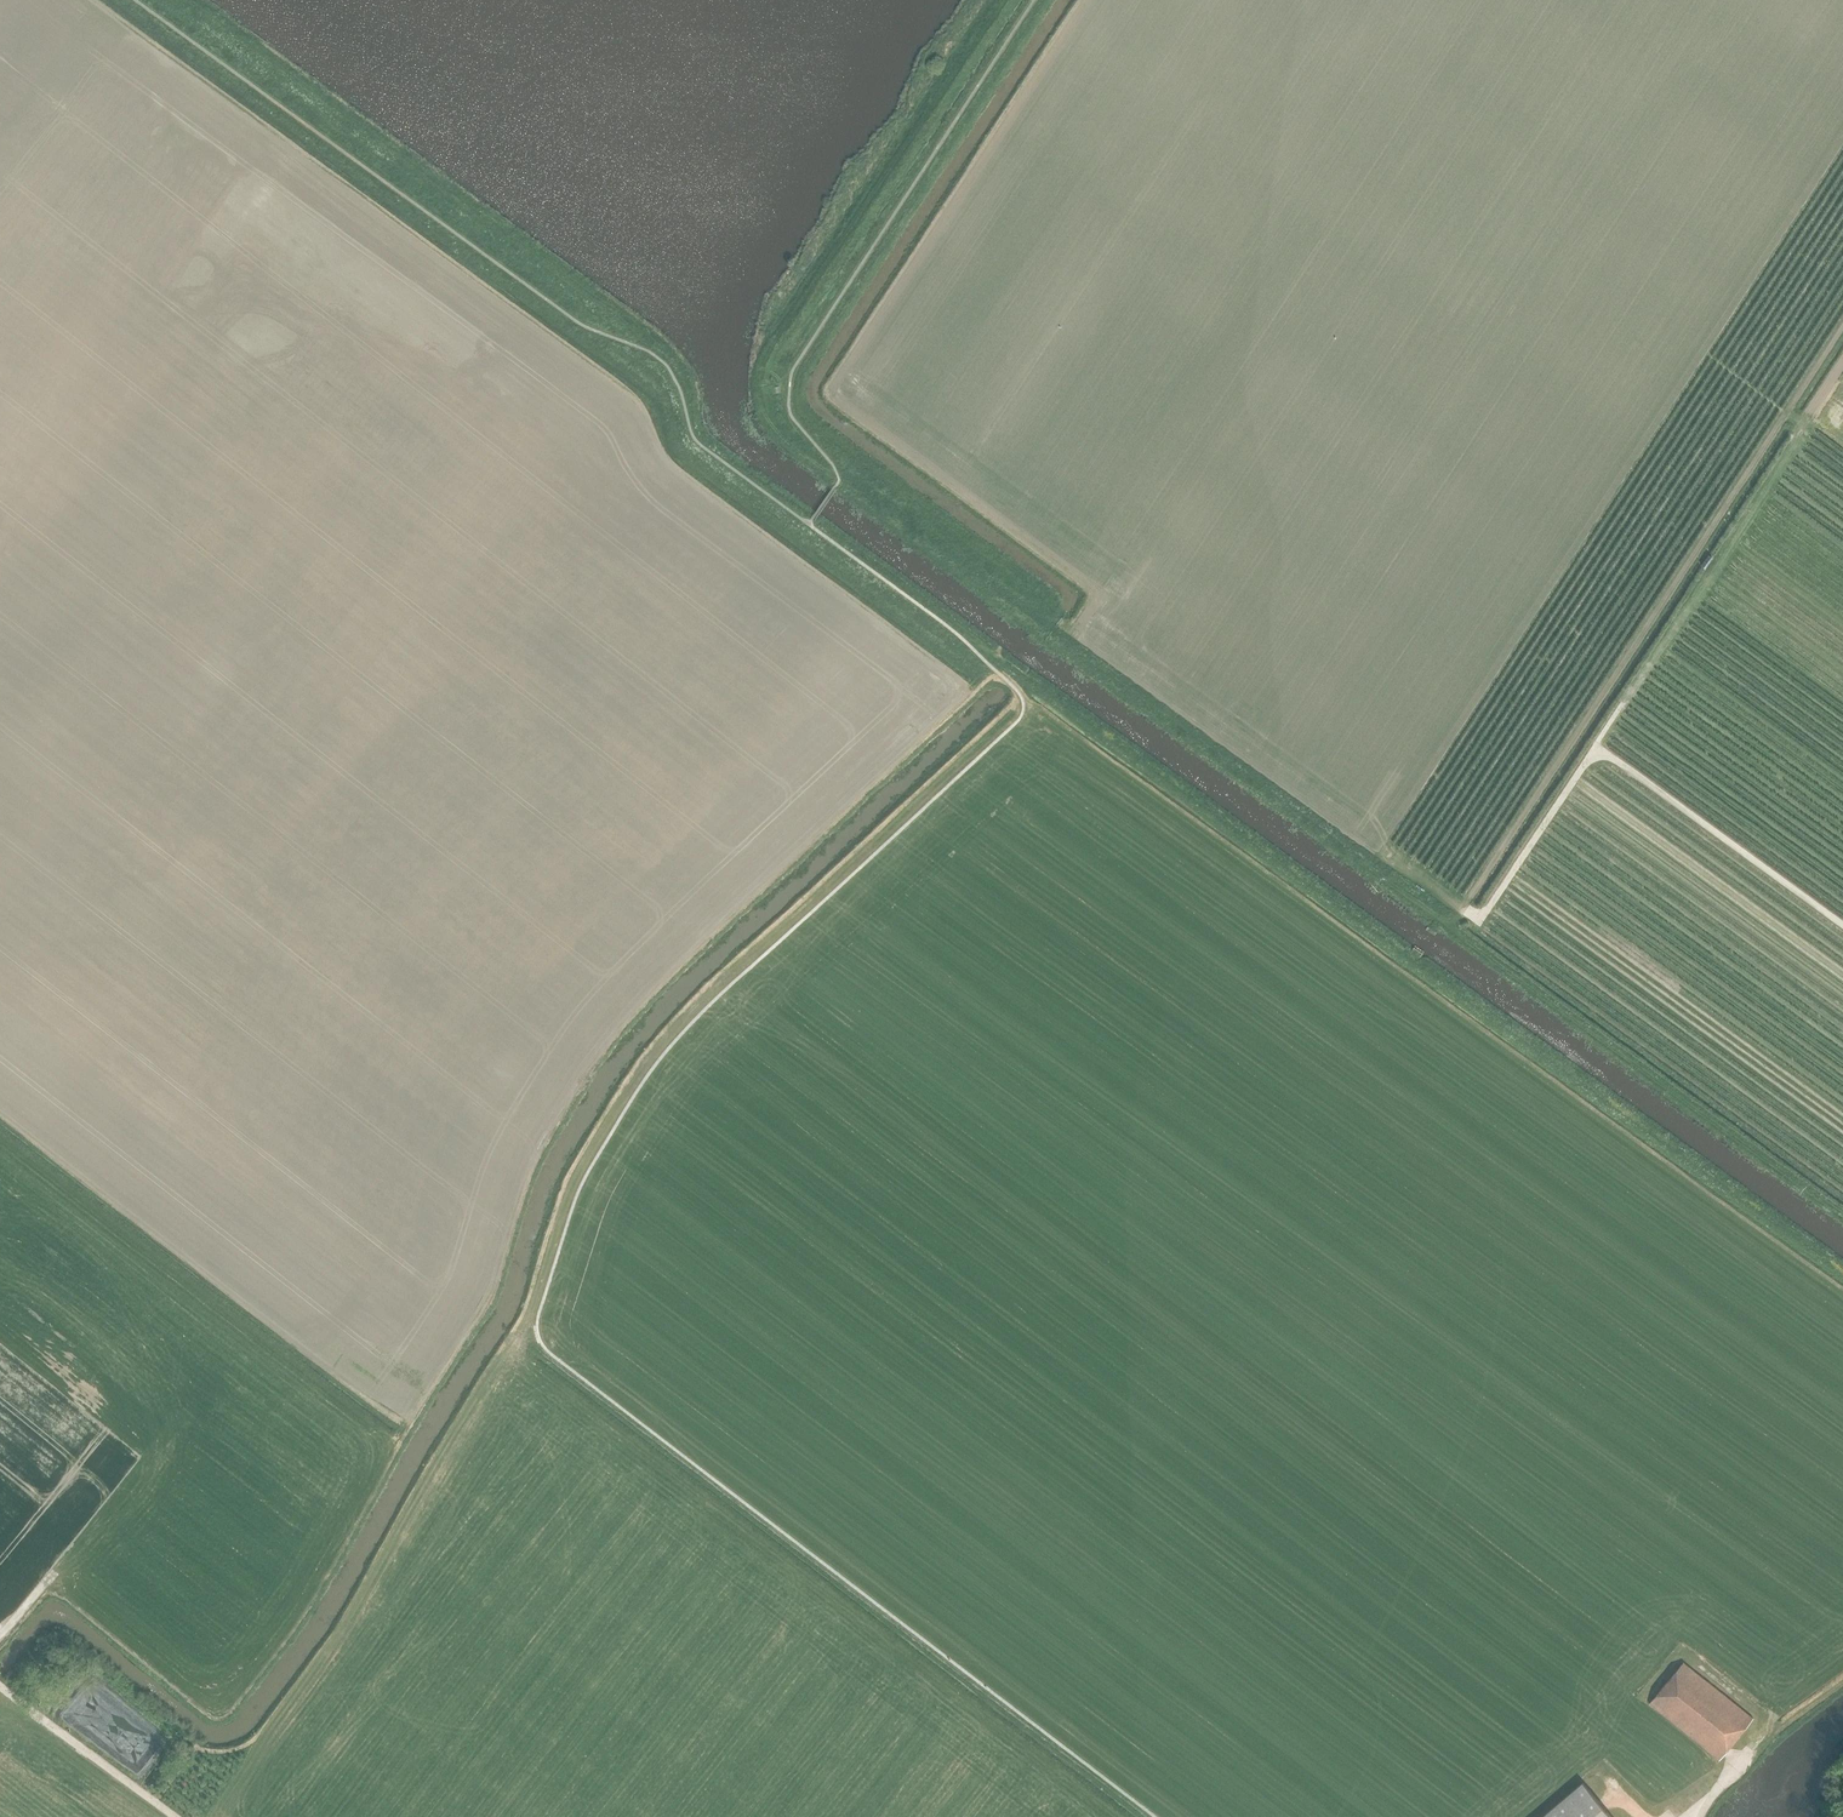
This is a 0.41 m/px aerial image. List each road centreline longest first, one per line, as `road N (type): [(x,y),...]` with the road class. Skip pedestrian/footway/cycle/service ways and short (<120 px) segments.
road 1 (track): [(1469,912),(1482,916),(1590,758),(1602,755),(1842,926)]

